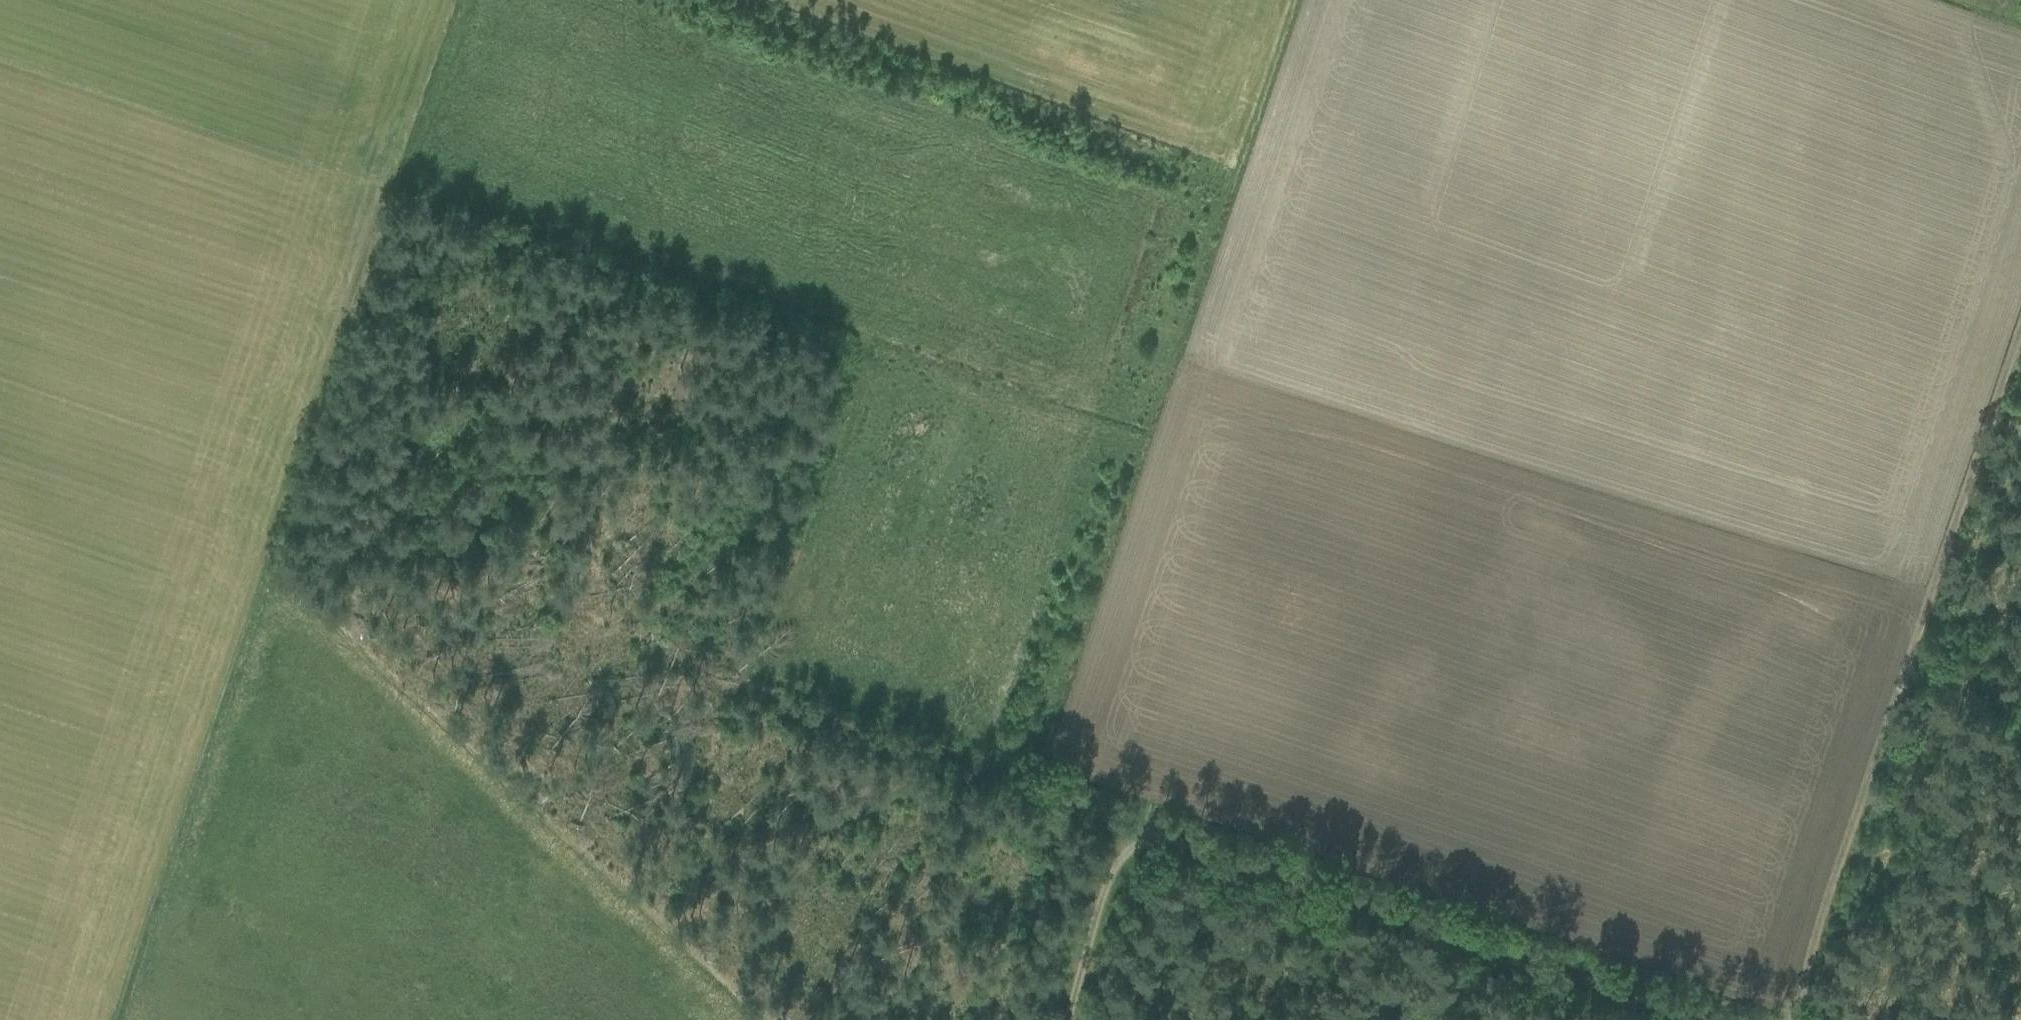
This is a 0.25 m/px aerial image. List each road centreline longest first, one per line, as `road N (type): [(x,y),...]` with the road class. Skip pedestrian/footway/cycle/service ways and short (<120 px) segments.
road 1 (track): [(1066,1019),(1137,810),(1752,1019)]
road 2 (track): [(1785,1019),(2020,360)]

